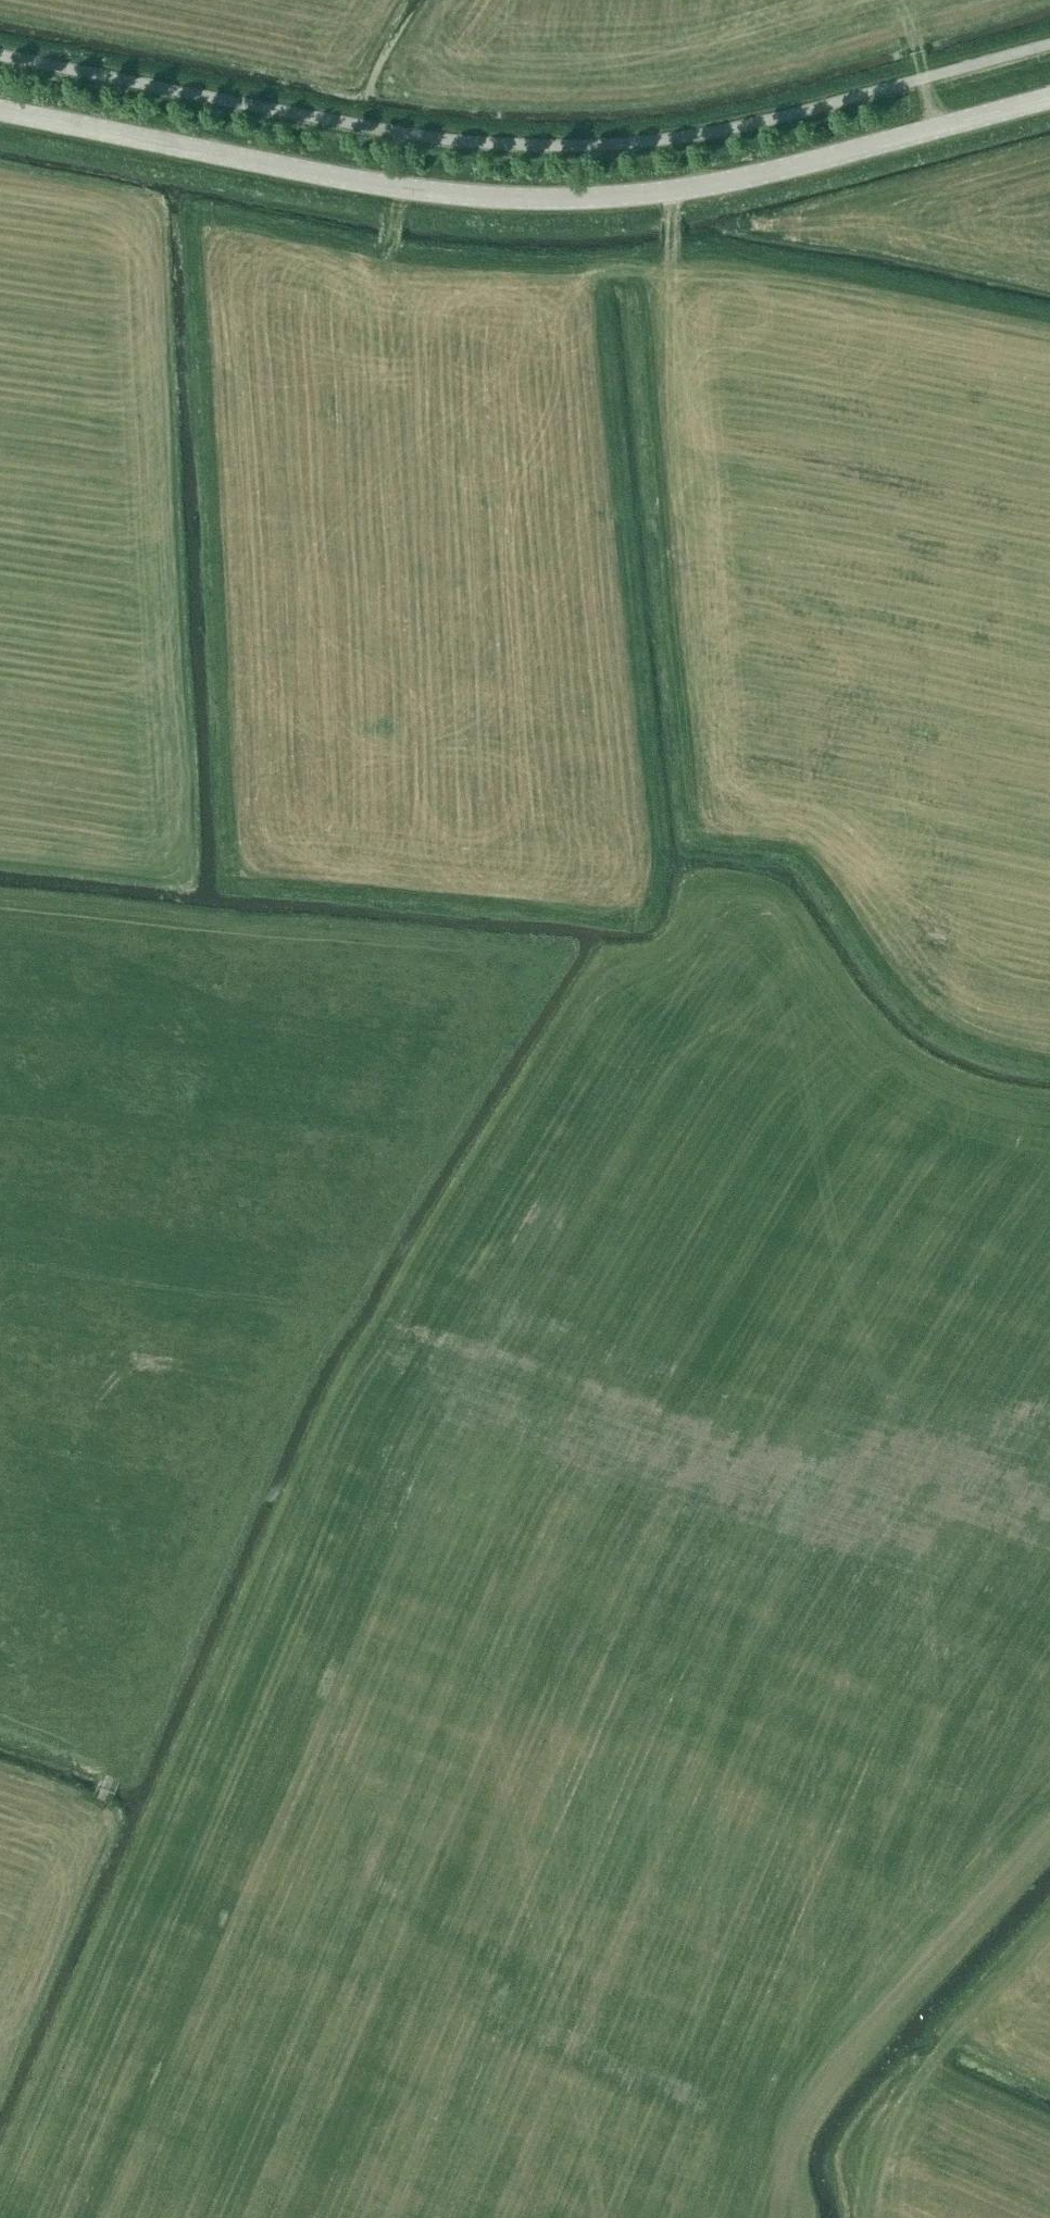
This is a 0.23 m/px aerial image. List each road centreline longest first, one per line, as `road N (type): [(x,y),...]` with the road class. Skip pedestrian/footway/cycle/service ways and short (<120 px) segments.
road 1 (tertiary): [(0,108),(398,187),(537,198),(739,180),(1049,97)]
road 2 (track): [(1049,1835),(847,2042),(798,2108),(758,2217)]

